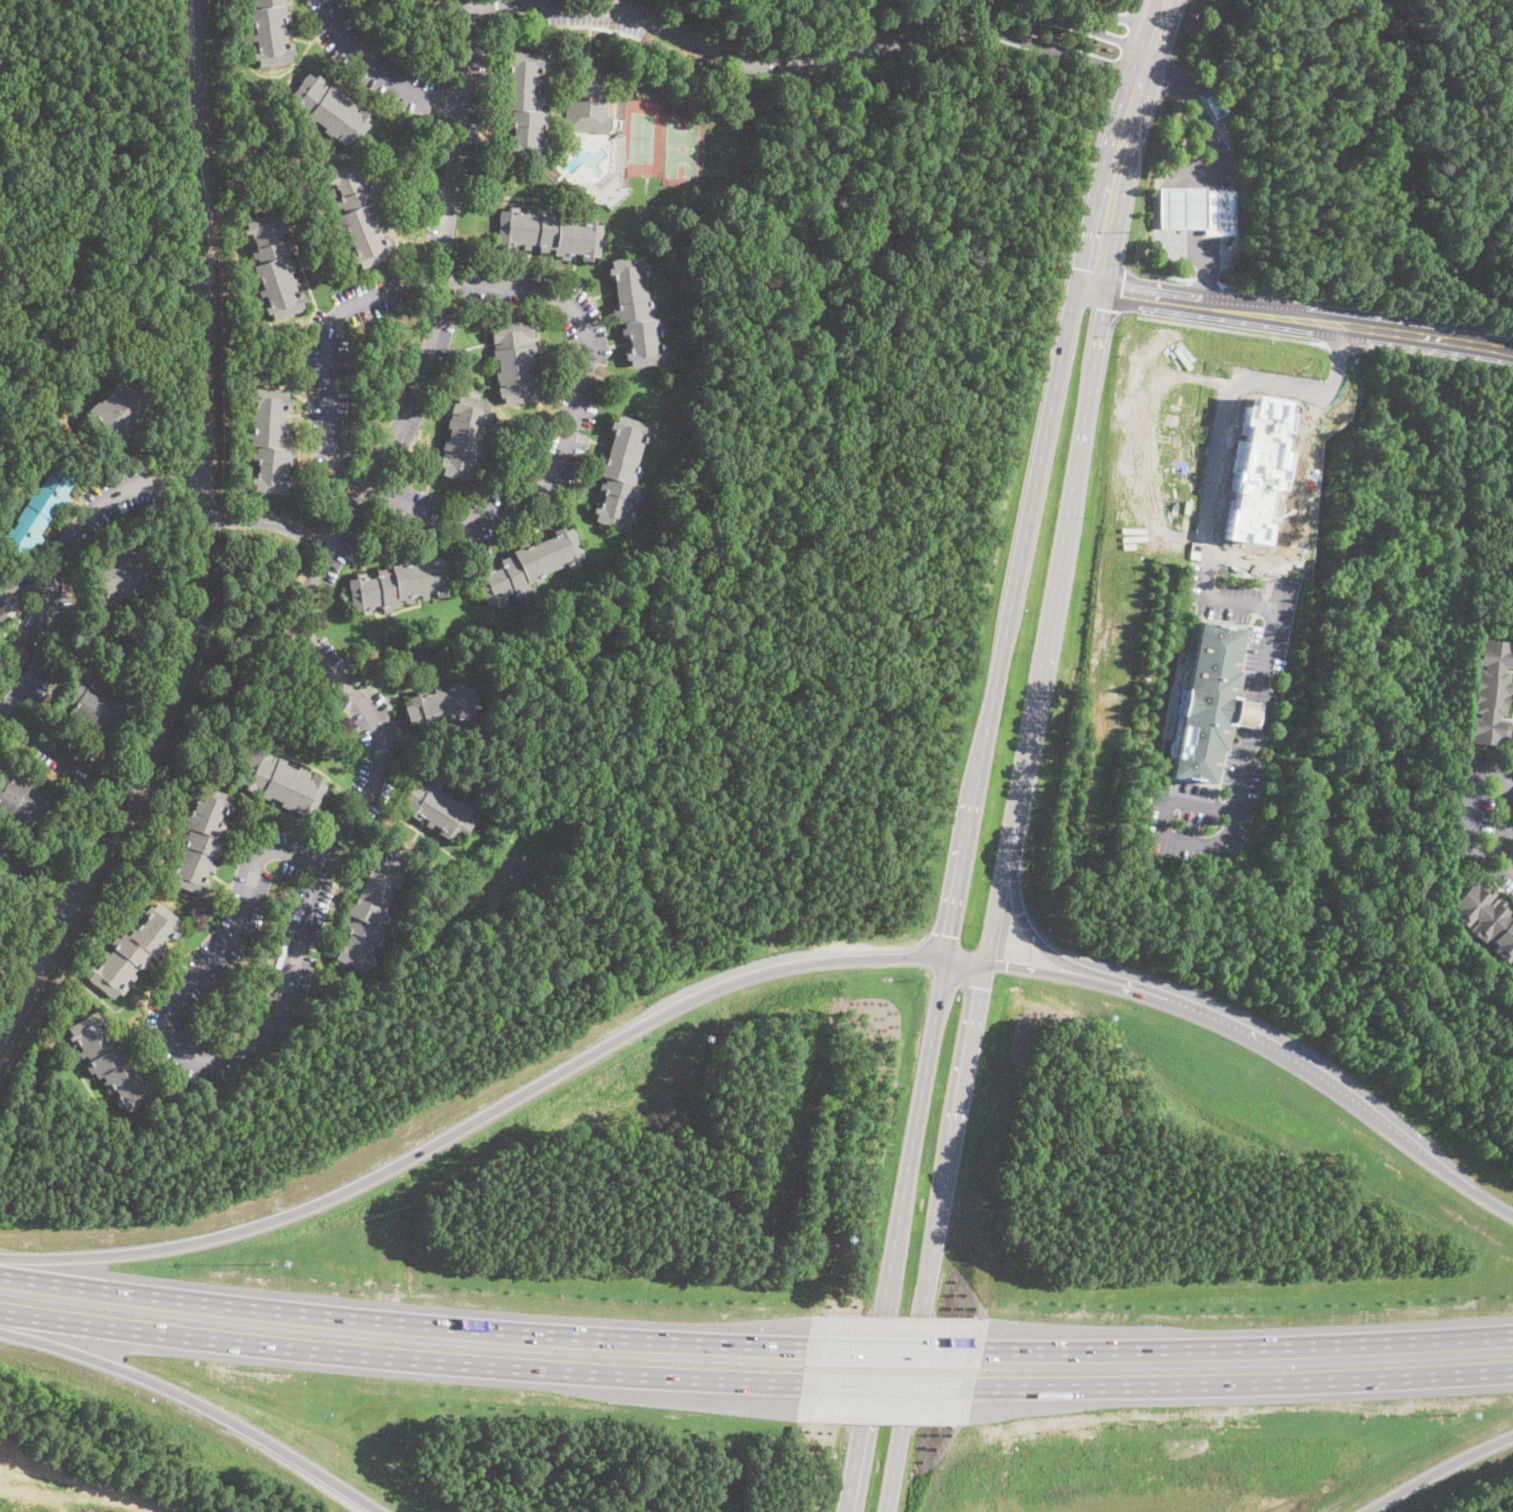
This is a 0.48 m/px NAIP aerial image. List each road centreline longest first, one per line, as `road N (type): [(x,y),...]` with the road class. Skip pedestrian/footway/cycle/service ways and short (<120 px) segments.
road 1 (residential): [(463,0),(462,106),(432,349),(397,433),(307,597),(310,640),(377,725),(379,772),(320,863),(278,1025),(249,1050),(197,1056)]
road 2 (tertiary): [(199,0),(206,485),(191,633),(143,775),(0,1038)]
road 3 (motorway): [(987,964),(897,957),(769,971),(689,1000),(306,1207),(162,1248),(0,1257)]
road 4 (motorway): [(810,1344),(399,1319),(0,1274)]
road 5 (motorway): [(0,1306),(544,1369),(804,1381)]
road 6 (primary): [(964,869),(847,1511)]
road 7 (primary): [(887,1511),(1003,869)]
road 8 (primary): [(1090,287),(1071,305),(964,869)]
road 9 (primary): [(1003,869),(1102,310),(1090,287)]
road 10 (motorway): [(1512,1212),(1237,1027),(1115,979),(987,964)]
road 11 (residential): [(465,10),(608,6),(740,61),(772,66),(826,62),(990,24)]
road 12 (motorway): [(972,1384),(1512,1365)]
road 13 (motorway): [(1512,1333),(980,1346)]
road 14 (secondary): [(1090,287),(1512,353)]
road 15 (motorway): [(0,1324),(191,1398),(380,1511)]
road 16 (residential): [(320,863),(280,851),(255,861),(237,925),(167,1010),(175,1040),(197,1056)]
road 17 (primary): [(1167,0),(1117,159),(1090,287)]
road 18 (residential): [(0,713),(41,661),(55,571),(70,538),(109,497),(146,484)]
road 19 (motorway): [(980,1346),(810,1344)]
road 20 (motorway): [(1115,979),(1053,958),(1033,942),(1003,869)]
road 21 (motorway): [(804,1381),(972,1384)]
road 22 (motorway): [(1364,1511),(1512,1435)]
road 23 (residential): [(1148,51),(1051,20),(990,24)]
road 24 (residential): [(990,24),(1139,77)]
road 25 (residential): [(330,549),(272,520),(205,515)]

